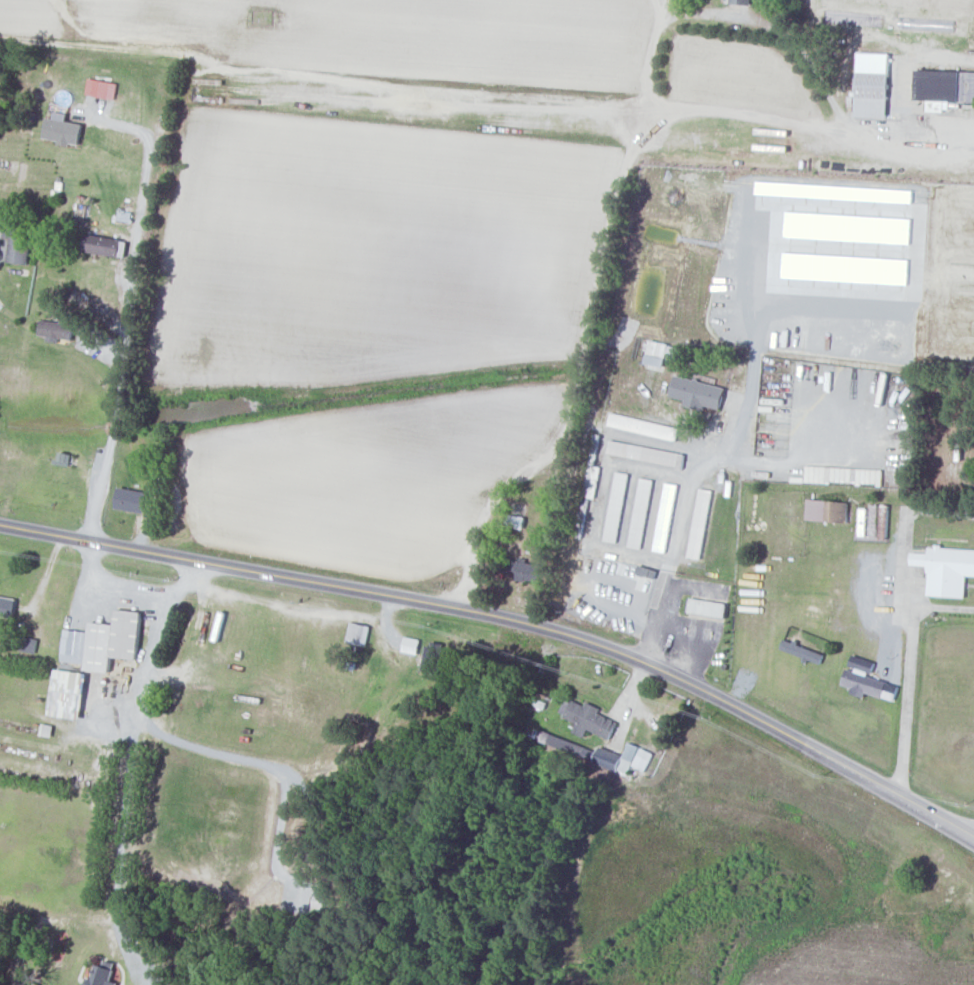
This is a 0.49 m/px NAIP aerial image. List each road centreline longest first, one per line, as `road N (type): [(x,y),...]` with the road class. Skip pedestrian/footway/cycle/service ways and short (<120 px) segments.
road 1 (secondary): [(0,523),(466,609),(587,641),(721,699),(973,837)]

